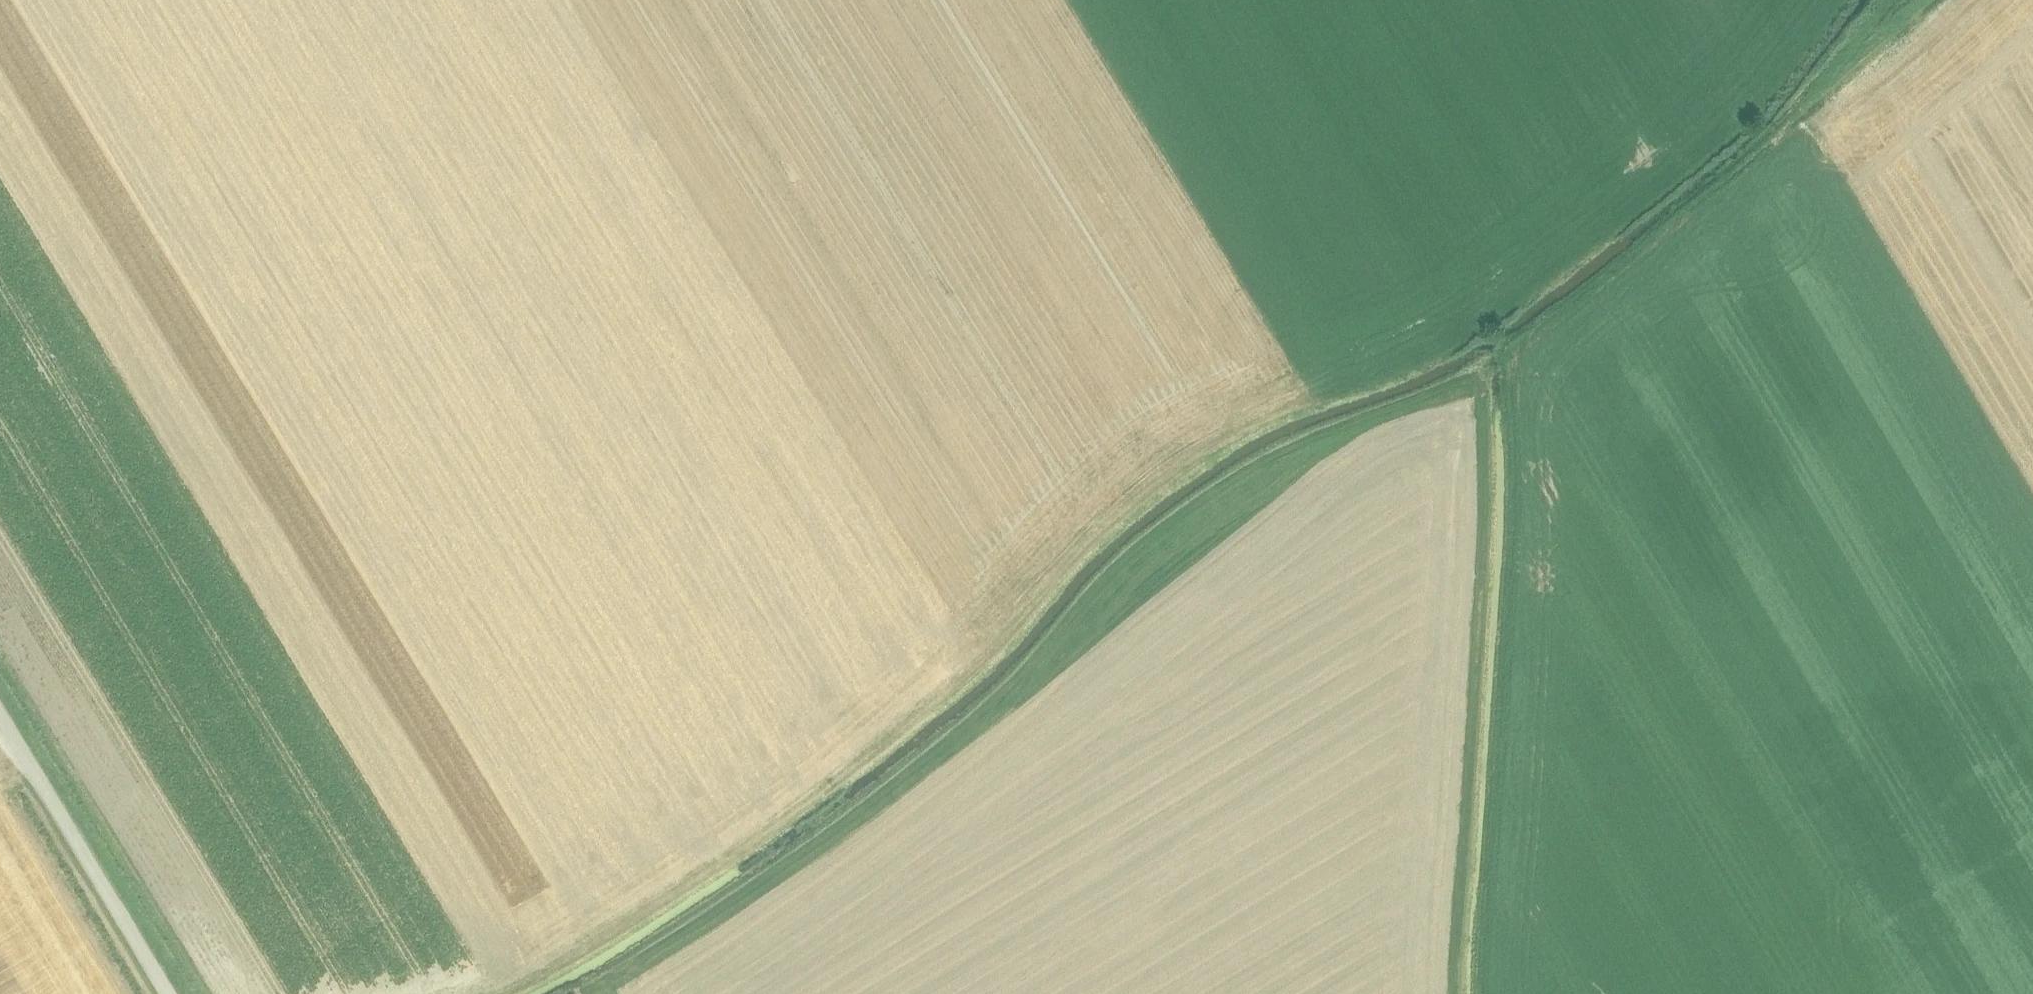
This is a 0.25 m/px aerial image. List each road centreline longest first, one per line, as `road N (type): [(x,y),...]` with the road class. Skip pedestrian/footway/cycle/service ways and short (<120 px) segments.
road 1 (unclassified): [(168,993),(0,715)]

